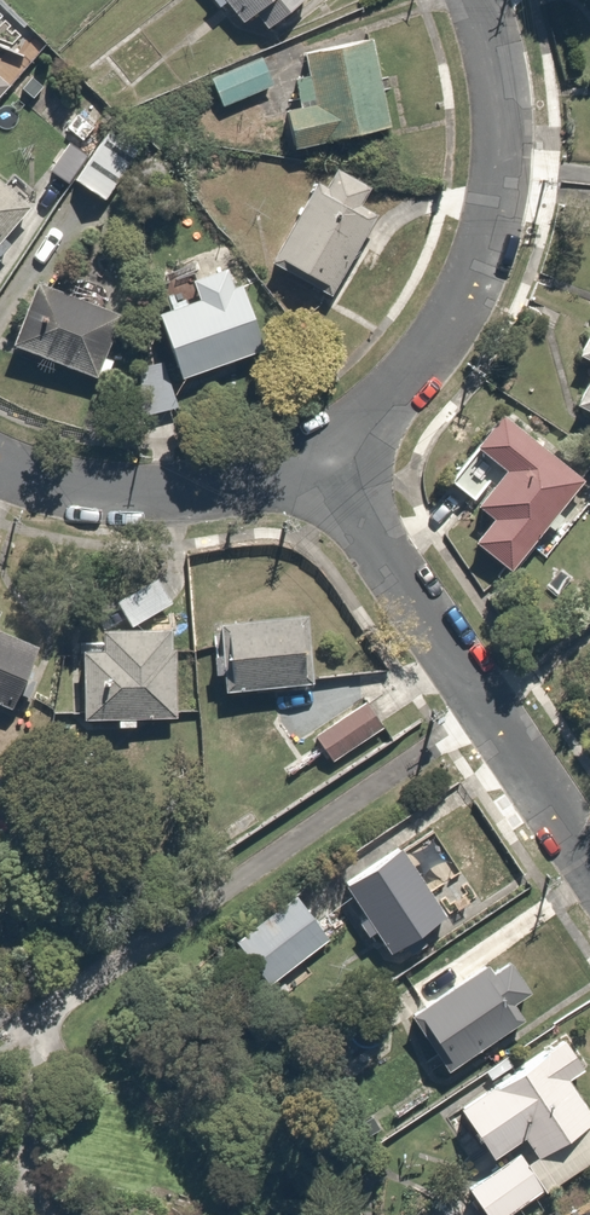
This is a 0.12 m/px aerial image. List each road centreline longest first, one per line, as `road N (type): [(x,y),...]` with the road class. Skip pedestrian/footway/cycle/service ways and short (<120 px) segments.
road 1 (residential): [(322,462),(405,374),(471,267),(484,181),(487,83),(467,0)]
road 2 (residential): [(322,462),(589,876)]
road 3 (residential): [(0,466),(82,493),(191,498),(322,462)]

